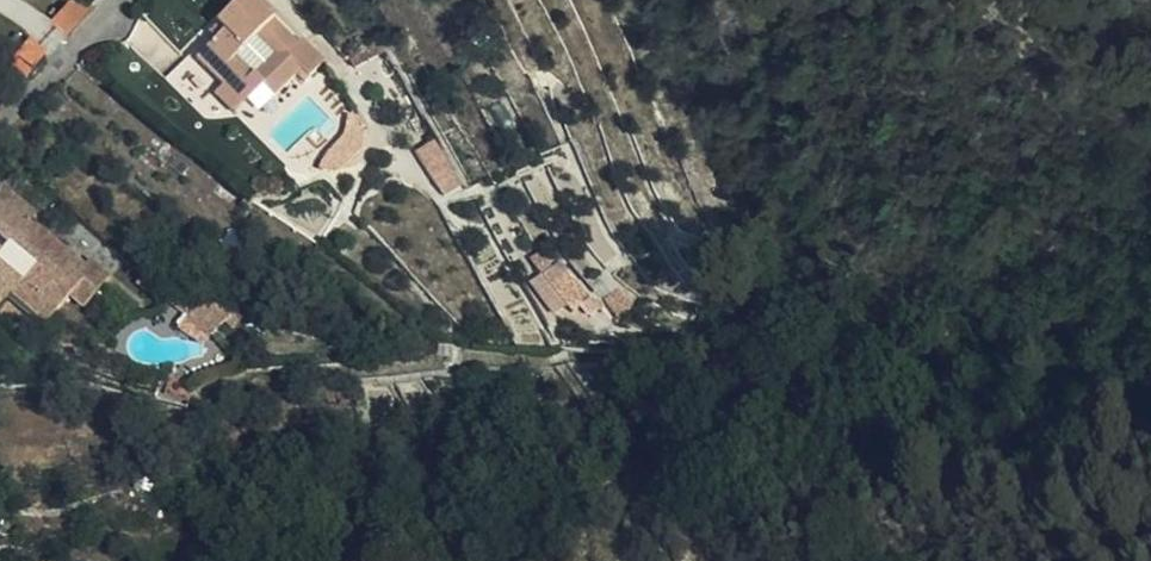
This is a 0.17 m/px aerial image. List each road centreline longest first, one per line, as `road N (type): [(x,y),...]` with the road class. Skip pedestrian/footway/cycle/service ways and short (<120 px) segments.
road 1 (unclassified): [(115,0),(0,125)]

